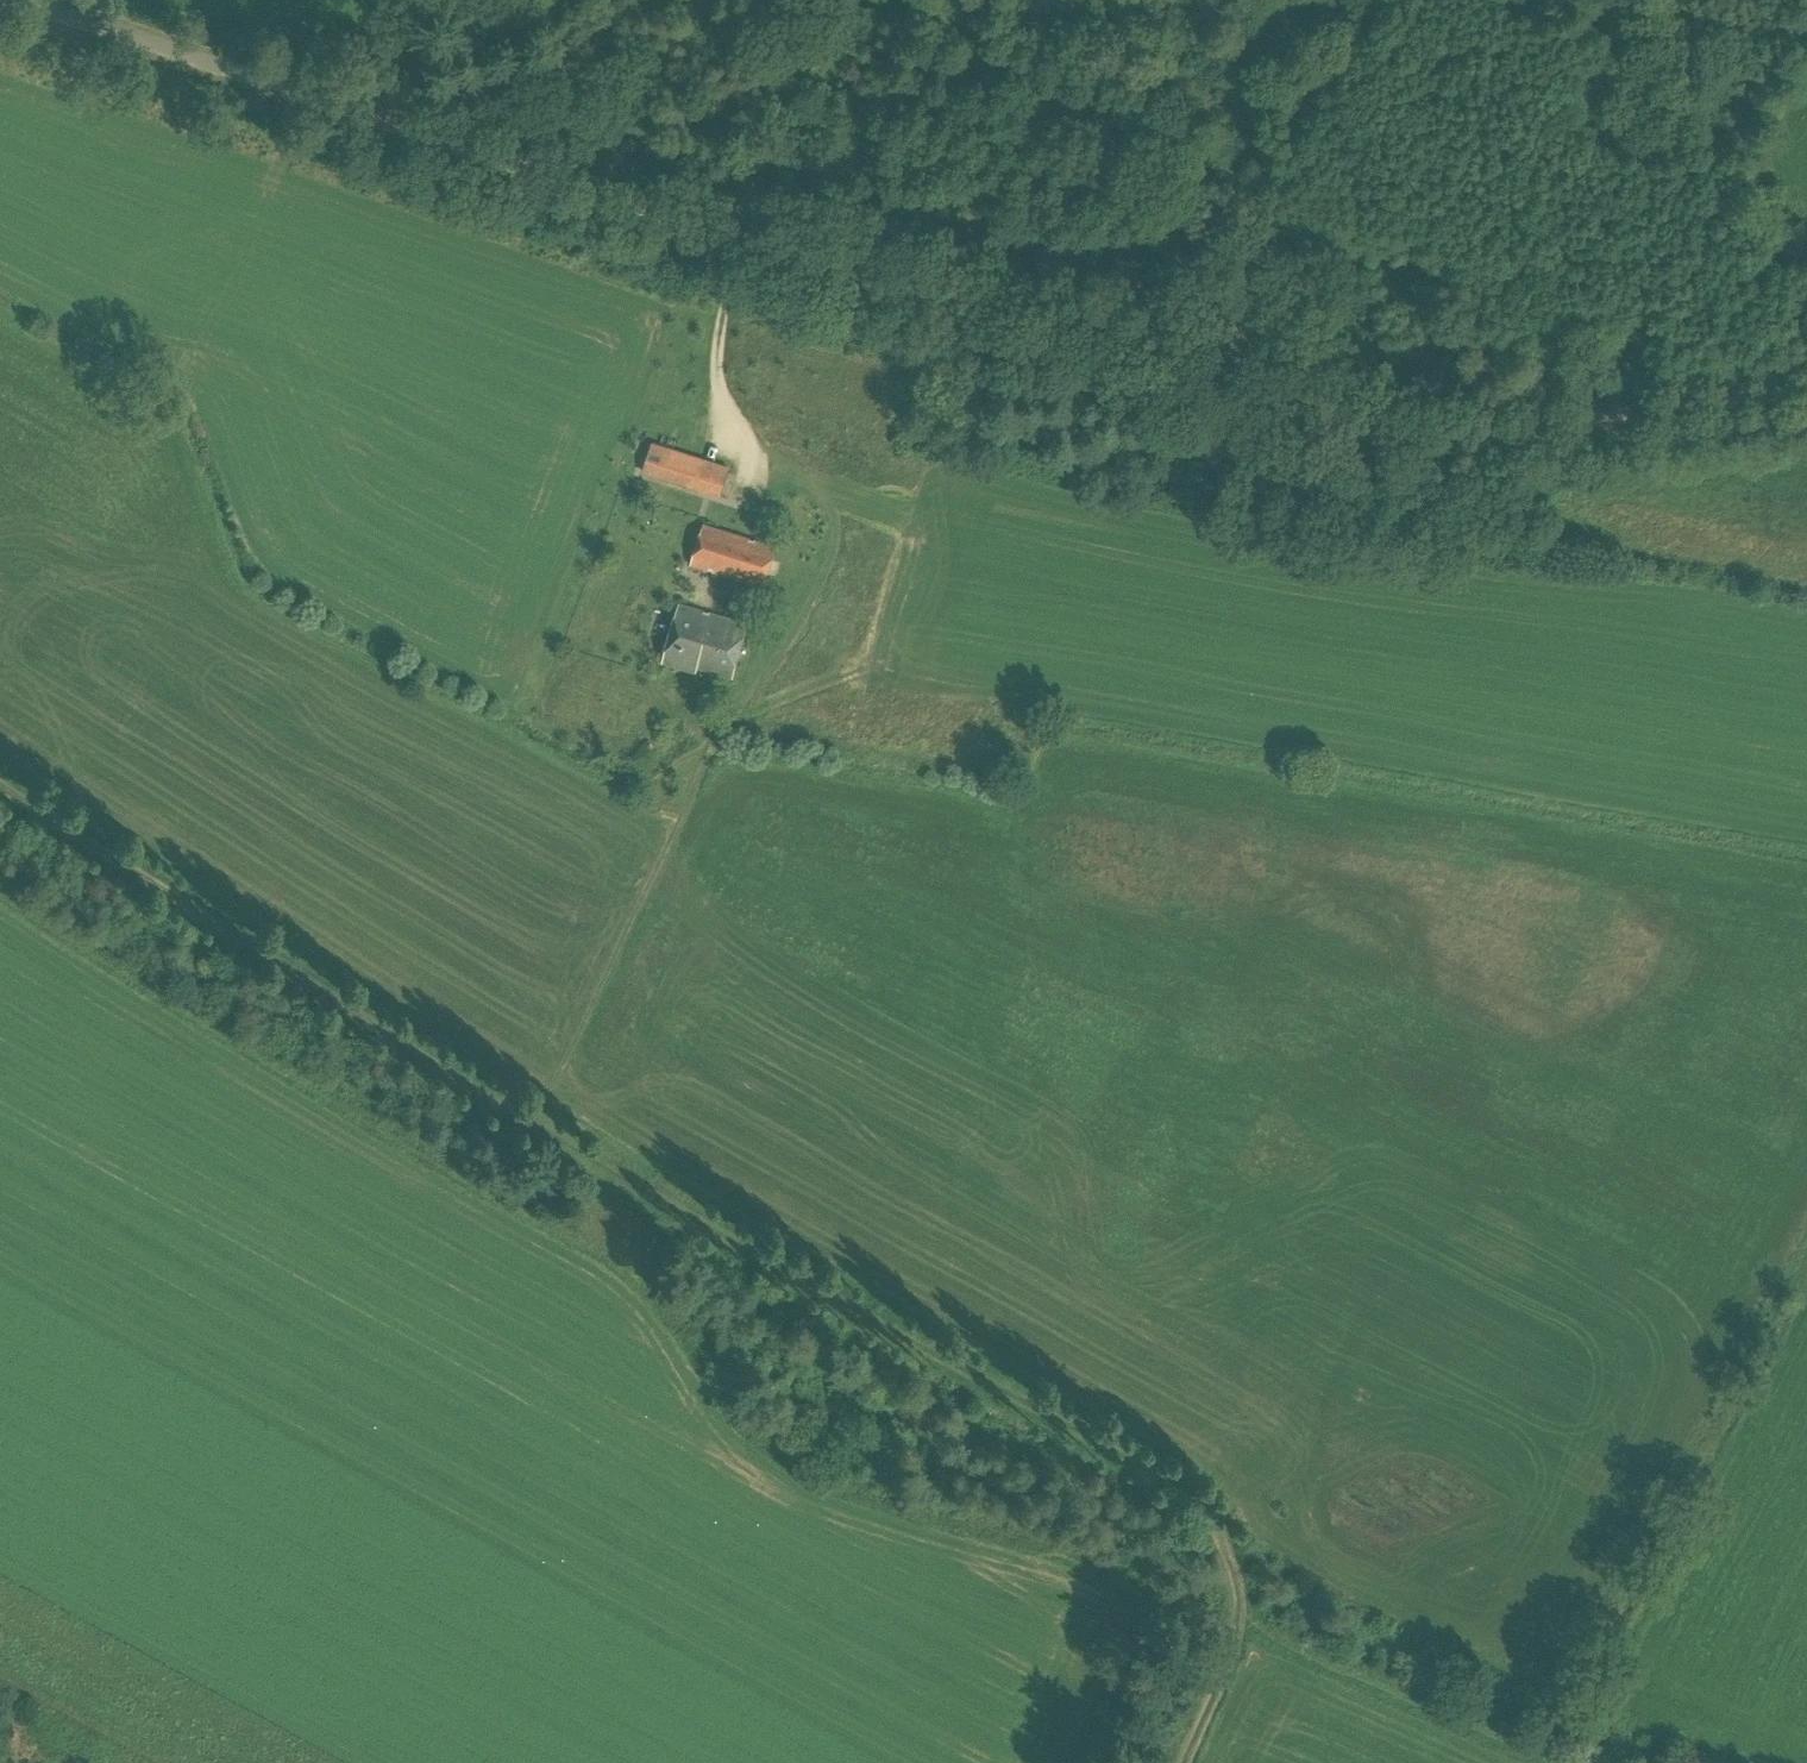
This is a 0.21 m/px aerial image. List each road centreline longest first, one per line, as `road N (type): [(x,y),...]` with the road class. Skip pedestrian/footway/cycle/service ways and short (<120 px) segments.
road 1 (unclassified): [(1806,393),(1473,438),(1397,438),(1260,417),(12,0)]
road 2 (track): [(0,783),(547,1131),(1238,1534),(1240,1578)]
road 3 (track): [(523,1116),(538,1103),(727,718)]
road 4 (track): [(1616,1762),(1324,1631),(1240,1578)]

